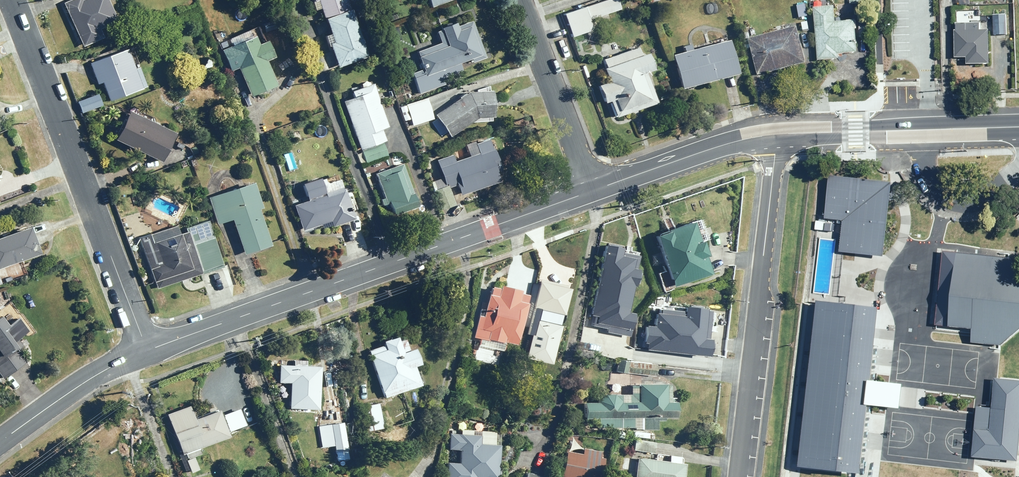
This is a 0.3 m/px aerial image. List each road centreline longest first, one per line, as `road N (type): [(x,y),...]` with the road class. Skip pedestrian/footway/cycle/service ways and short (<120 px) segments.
road 1 (tertiary): [(145,351),(591,193)]
road 2 (residential): [(145,351),(3,0)]
road 3 (residential): [(735,476),(777,136)]
road 4 (tertiary): [(777,136),(1018,126)]
road 5 (residential): [(591,193),(517,0)]
road 6 (tertiary): [(591,193),(777,136)]
road 7 (tertiary): [(0,441),(70,388),(145,351)]

